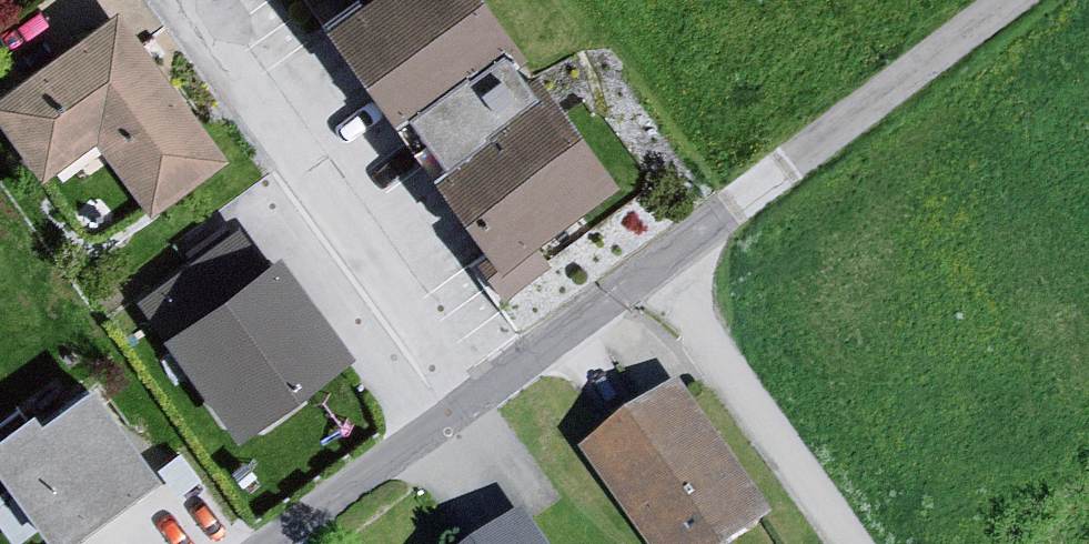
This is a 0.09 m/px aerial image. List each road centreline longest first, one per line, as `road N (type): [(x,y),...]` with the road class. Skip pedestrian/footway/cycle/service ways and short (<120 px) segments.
road 1 (residential): [(170,0),(469,402)]
road 2 (unclassified): [(657,268),(1015,0)]
road 3 (residential): [(855,543),(657,268)]
road 4 (residential): [(469,402),(270,543)]
road 5 (residential): [(657,268),(469,402)]

